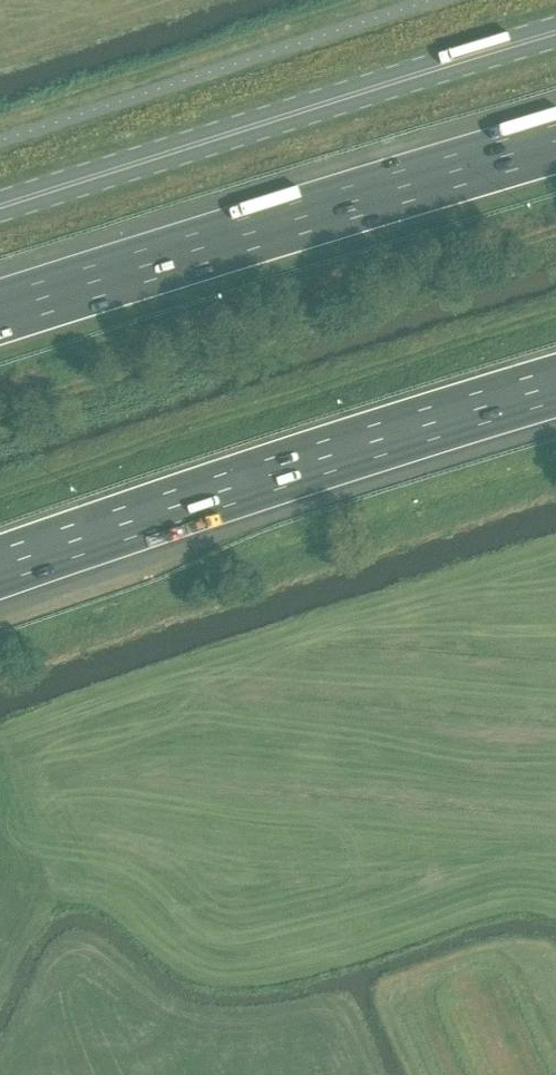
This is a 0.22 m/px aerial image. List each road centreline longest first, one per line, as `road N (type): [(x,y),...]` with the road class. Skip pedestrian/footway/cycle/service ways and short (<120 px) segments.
road 1 (motorway): [(0,569),(555,386)]
road 2 (secondary): [(555,34),(0,208)]
road 3 (motorway): [(555,144),(0,314)]

